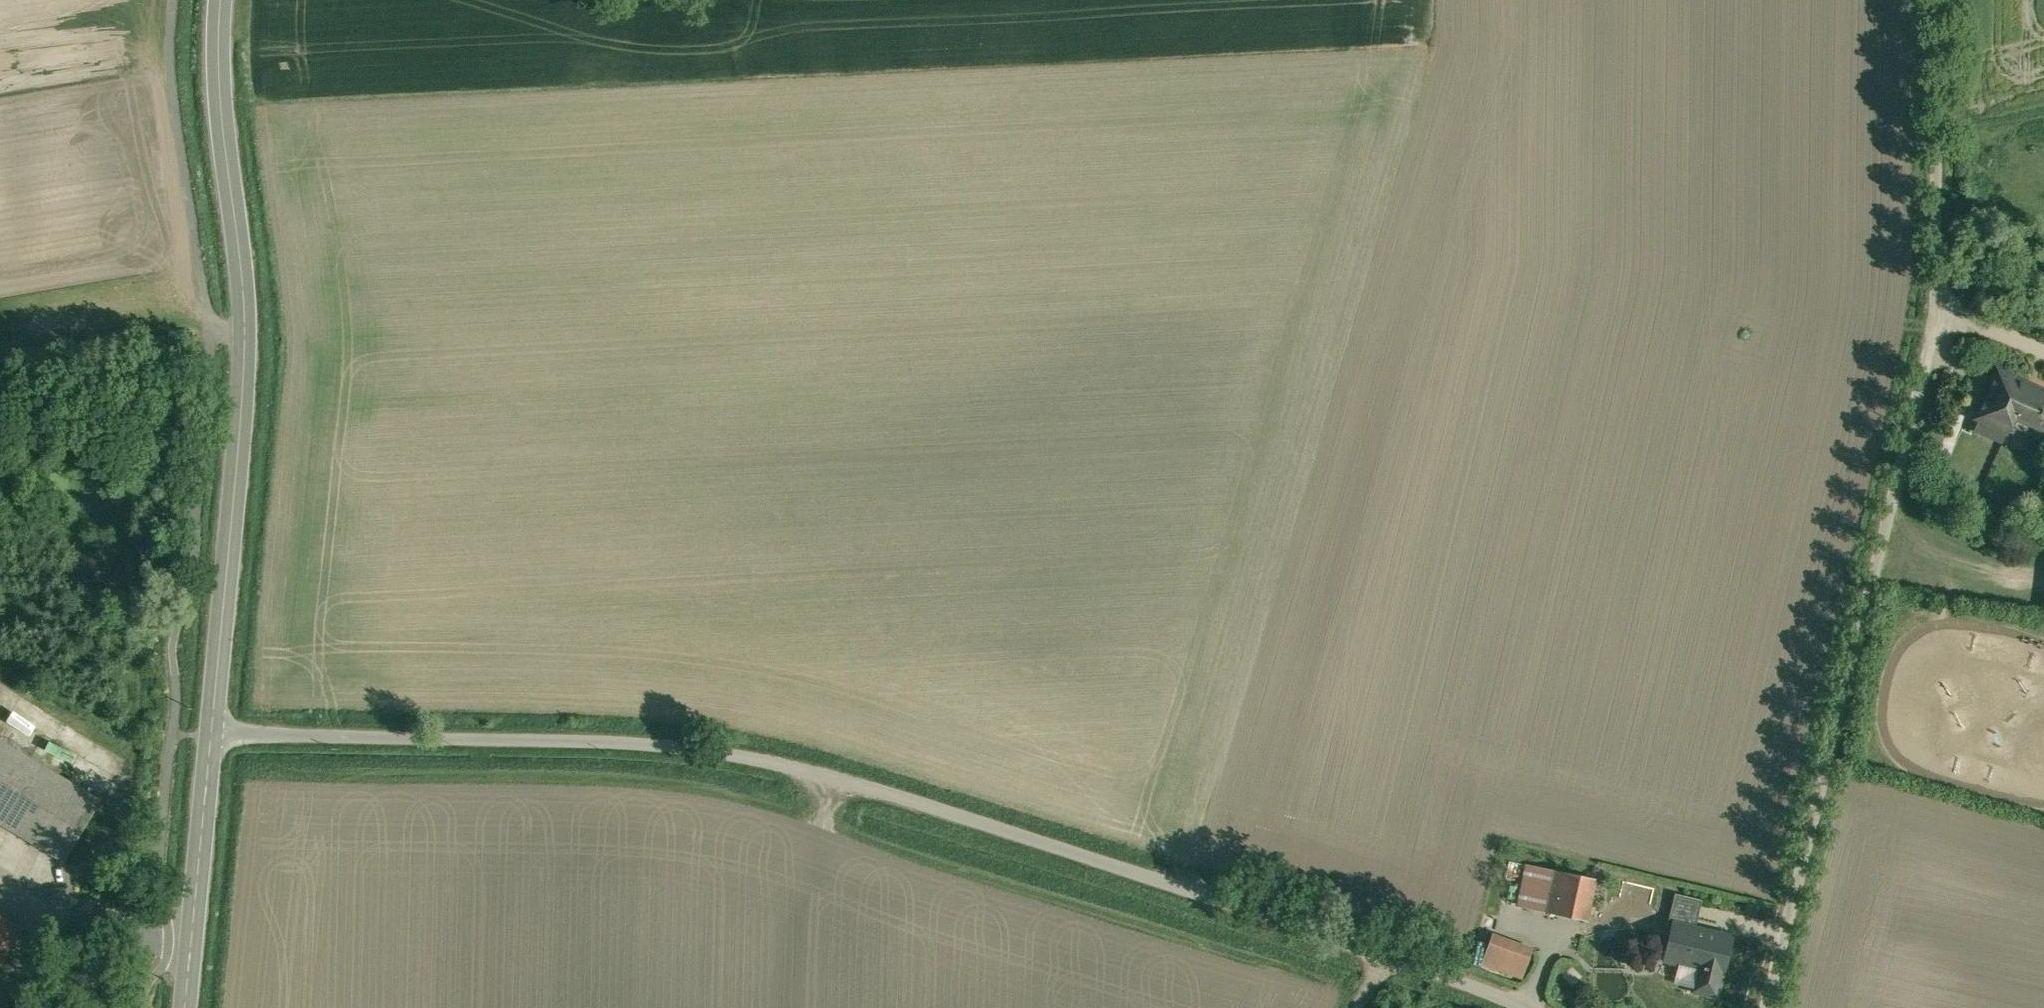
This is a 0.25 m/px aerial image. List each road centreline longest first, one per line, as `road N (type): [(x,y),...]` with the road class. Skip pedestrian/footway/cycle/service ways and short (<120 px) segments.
road 1 (unclassified): [(1528,1007),(1044,846),(732,756),(212,736)]
road 2 (unclassified): [(1783,1007),(1945,323),(1948,0)]
road 3 (secondary): [(230,0),(224,86),(248,262),(250,374),(212,736)]
road 4 (secondary): [(212,736),(186,1007)]

